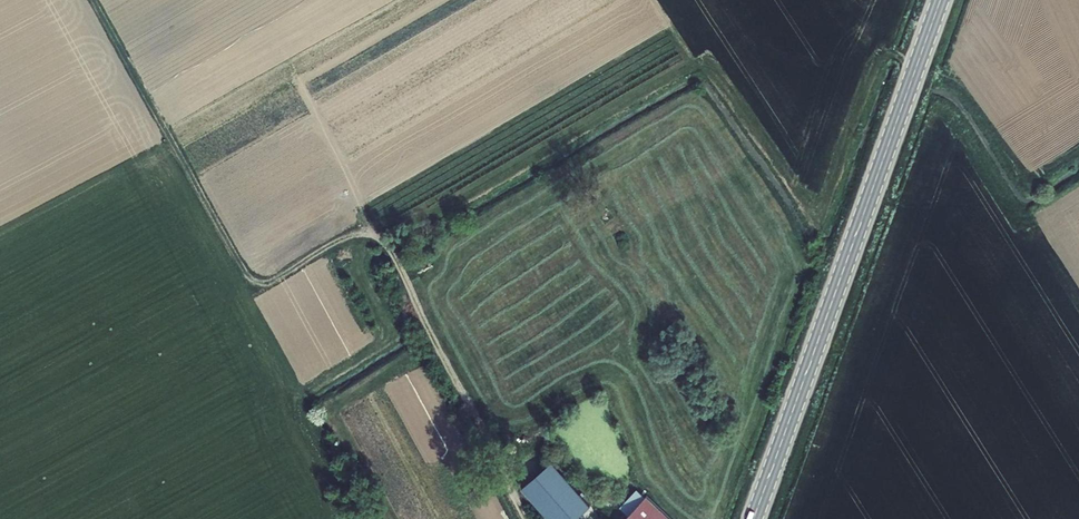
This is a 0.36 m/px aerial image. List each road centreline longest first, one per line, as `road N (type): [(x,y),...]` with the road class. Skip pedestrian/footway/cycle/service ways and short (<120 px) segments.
road 1 (secondary): [(940,0),(753,518)]

